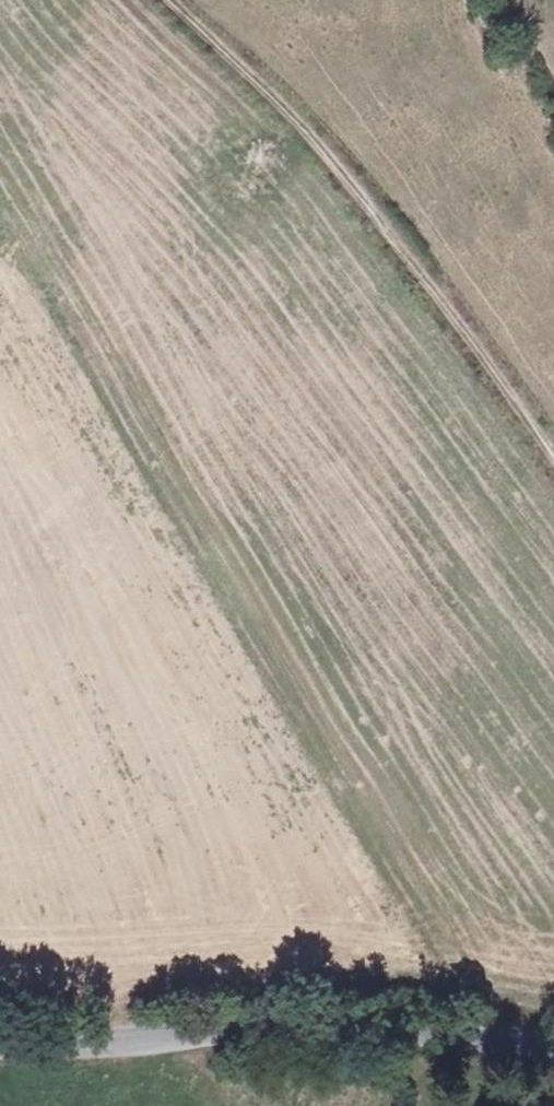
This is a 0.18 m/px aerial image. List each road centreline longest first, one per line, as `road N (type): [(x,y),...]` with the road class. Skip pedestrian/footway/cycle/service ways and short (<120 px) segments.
road 1 (track): [(171,0),(272,98),(410,253),(553,453)]
road 2 (tertiary): [(0,1047),(114,1046),(220,1031),(392,1032),(553,1046)]

